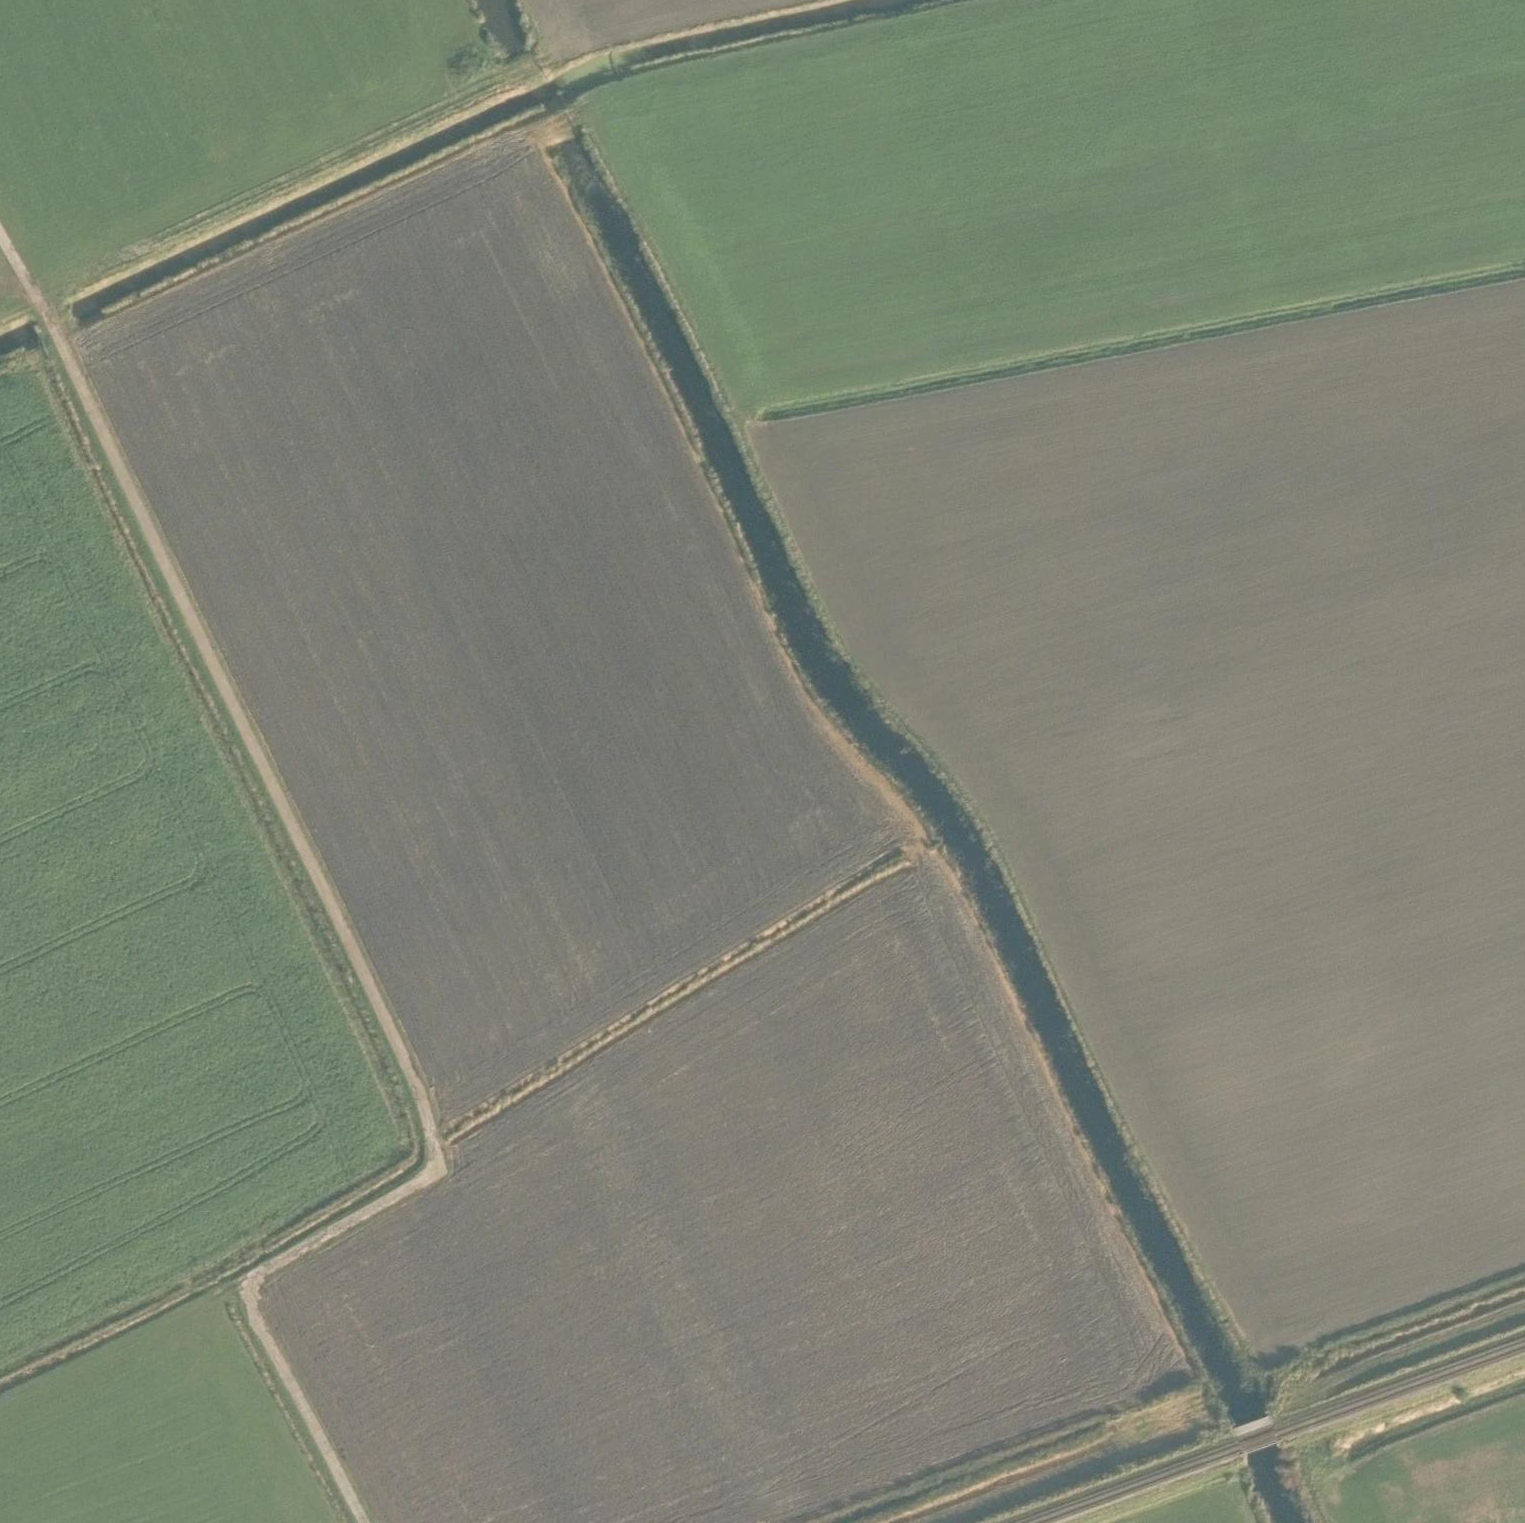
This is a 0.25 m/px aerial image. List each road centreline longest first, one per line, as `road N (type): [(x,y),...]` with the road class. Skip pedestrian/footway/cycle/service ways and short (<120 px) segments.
road 1 (track): [(0,233),(53,320),(426,1109),(437,1165),(253,1288),(255,1318),(366,1522)]

